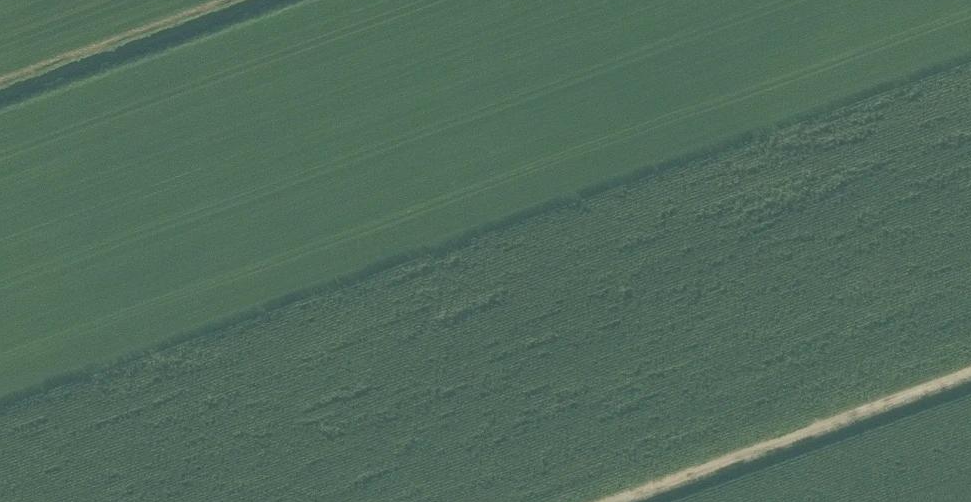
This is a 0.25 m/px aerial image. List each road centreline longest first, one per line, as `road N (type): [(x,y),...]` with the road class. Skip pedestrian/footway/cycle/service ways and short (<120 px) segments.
road 1 (track): [(970,377),(628,501)]

